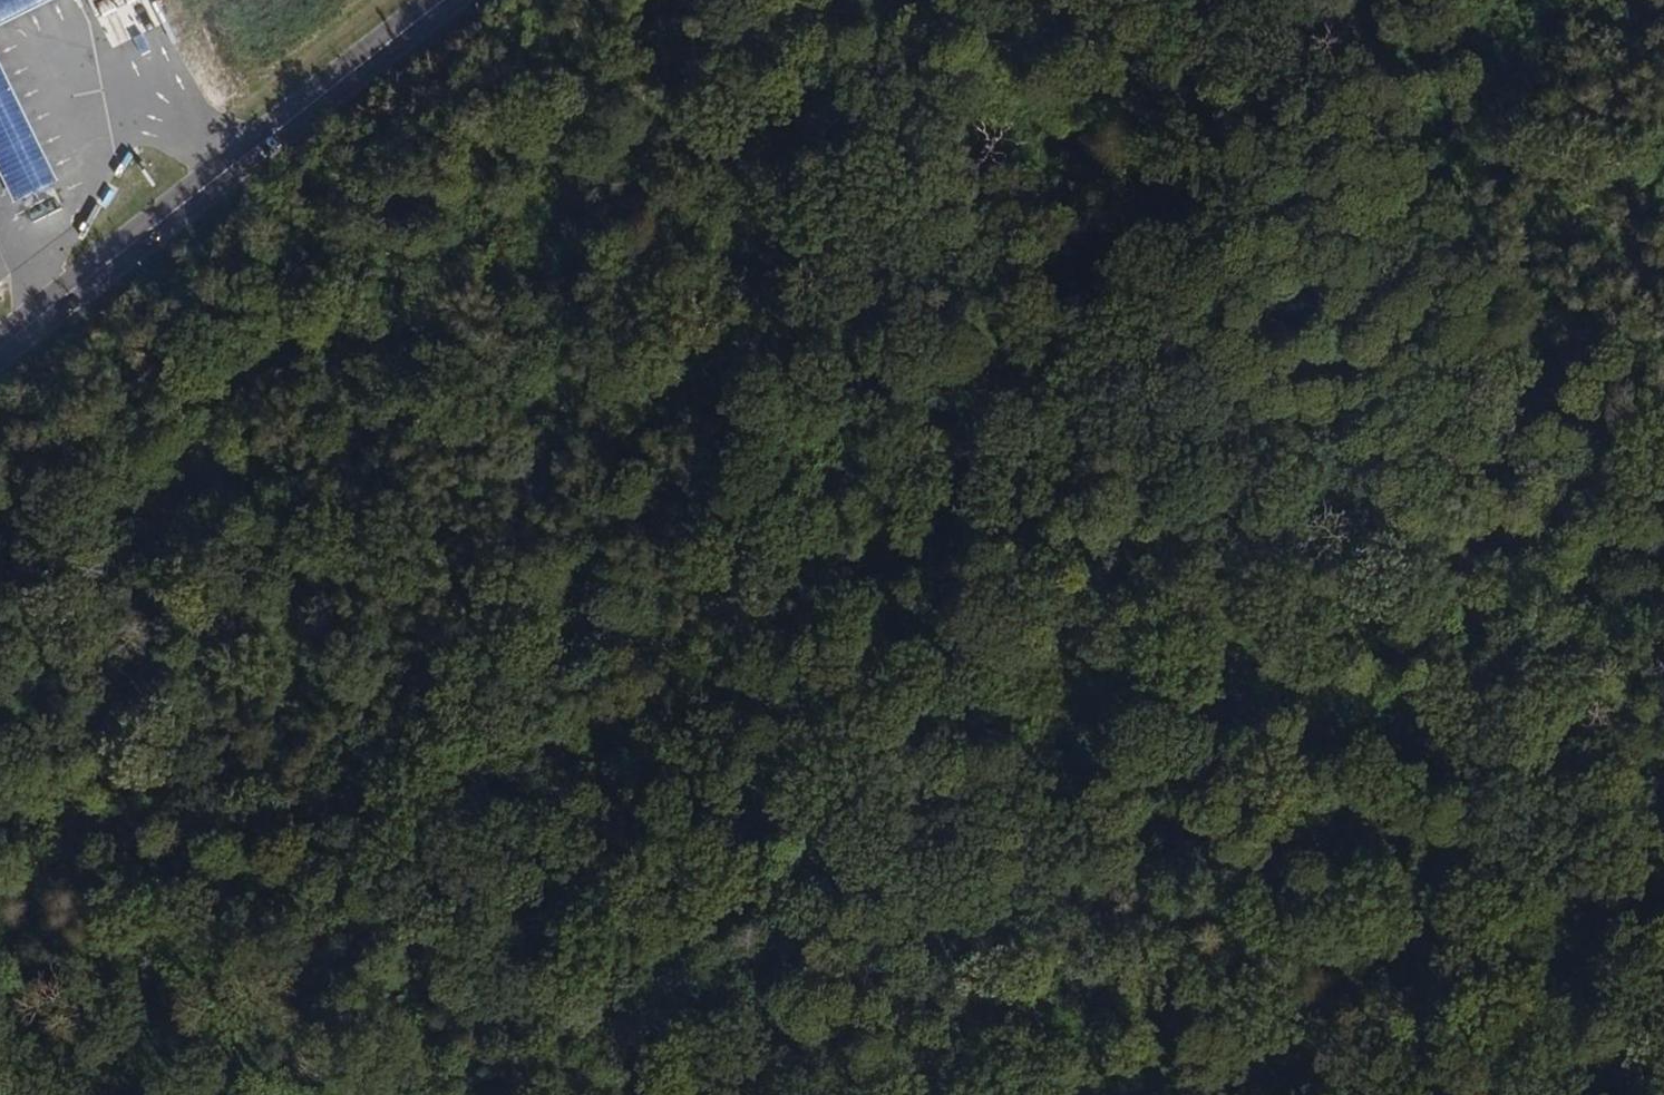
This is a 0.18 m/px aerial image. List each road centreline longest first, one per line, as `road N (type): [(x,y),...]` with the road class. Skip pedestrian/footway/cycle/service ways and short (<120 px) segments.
road 1 (tertiary): [(436,0),(0,342)]

